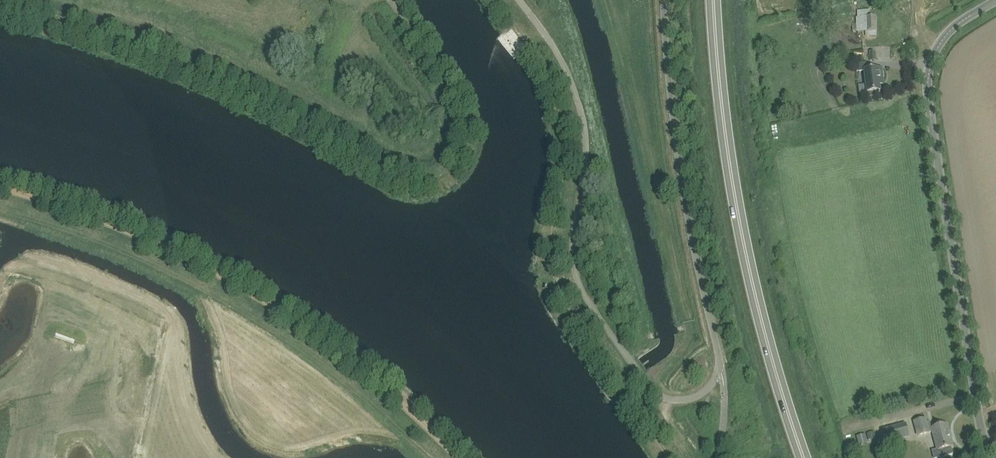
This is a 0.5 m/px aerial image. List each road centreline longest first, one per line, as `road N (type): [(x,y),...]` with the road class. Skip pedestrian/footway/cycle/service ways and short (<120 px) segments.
road 1 (unclassified): [(519,0),(556,49),(581,111),(578,279),(641,377),(656,392),(684,402),(707,390),(720,363),(687,214),(671,0)]
road 2 (track): [(0,187),(171,245),(324,335),(460,457)]
road 3 (track): [(495,0),(540,52),(558,91),(567,140),(558,261),(574,308),(676,457)]
road 4 (unclassified): [(990,457),(931,89),(951,29),(995,3)]
road 5 (primary): [(805,457),(744,240),(713,0)]

